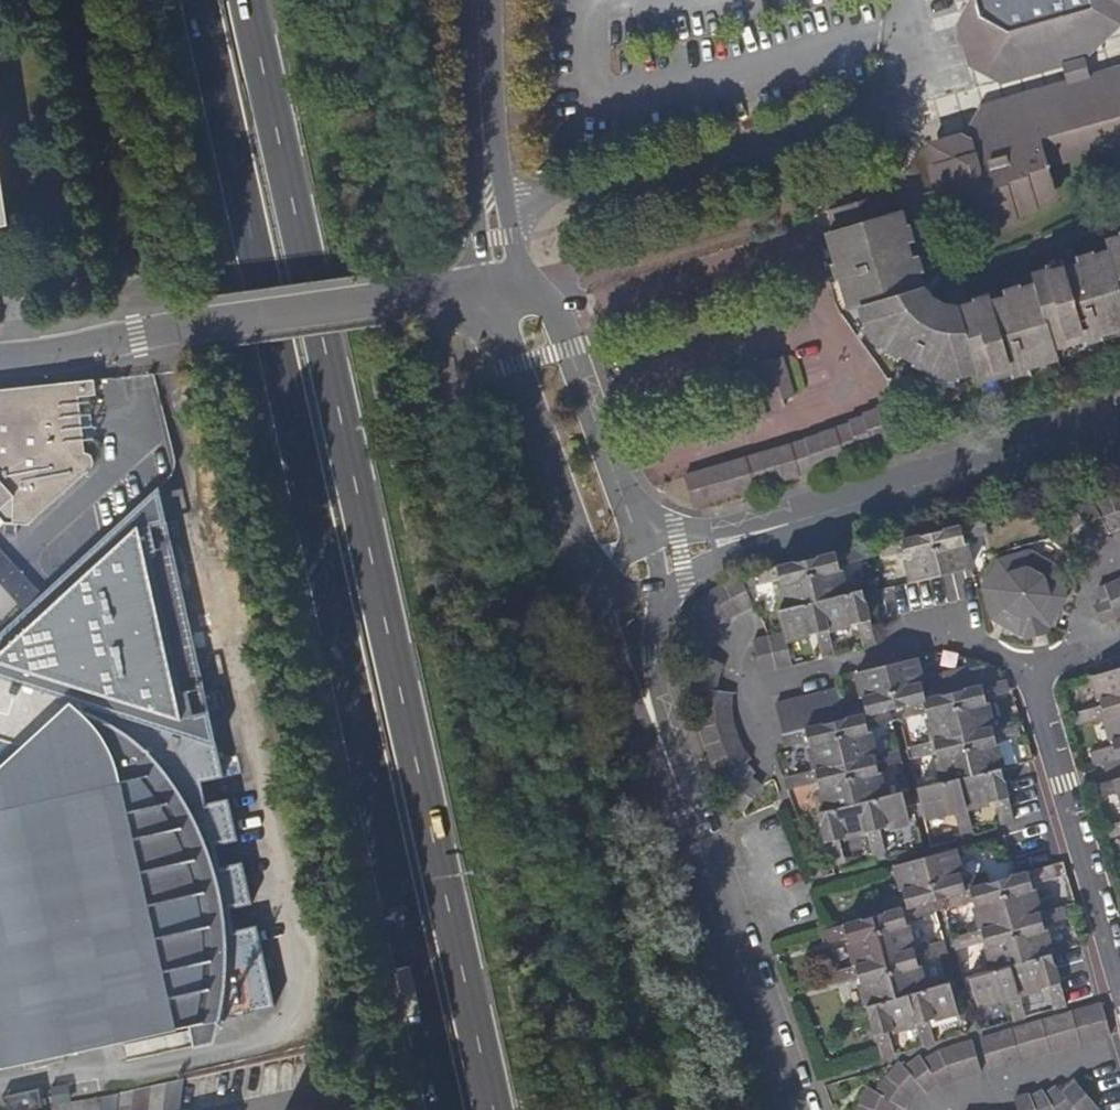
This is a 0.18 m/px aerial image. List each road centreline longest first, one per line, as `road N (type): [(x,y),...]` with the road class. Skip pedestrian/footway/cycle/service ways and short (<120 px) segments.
road 1 (trunk): [(494,1109),(246,0)]
road 2 (trunk): [(199,0),(446,1109)]
road 3 (residential): [(798,1109),(652,714)]
road 4 (residential): [(1119,973),(1035,668),(1119,645)]
road 5 (unclassified): [(172,332),(514,288)]
road 6 (unclassified): [(1119,422),(789,521)]
road 7 (unclassified): [(514,288),(503,332),(595,582)]
road 8 (unclassified): [(514,288),(490,205),(477,0)]
road 9 (unclassified): [(643,532),(559,317),(514,288)]
road 10 (unclassified): [(172,332),(0,360)]
road 11 (unclassified): [(661,600),(687,573),(789,521)]
road 12 (unclassified): [(789,521),(643,532)]
road 13 (unclassified): [(595,582),(616,663),(652,714)]

